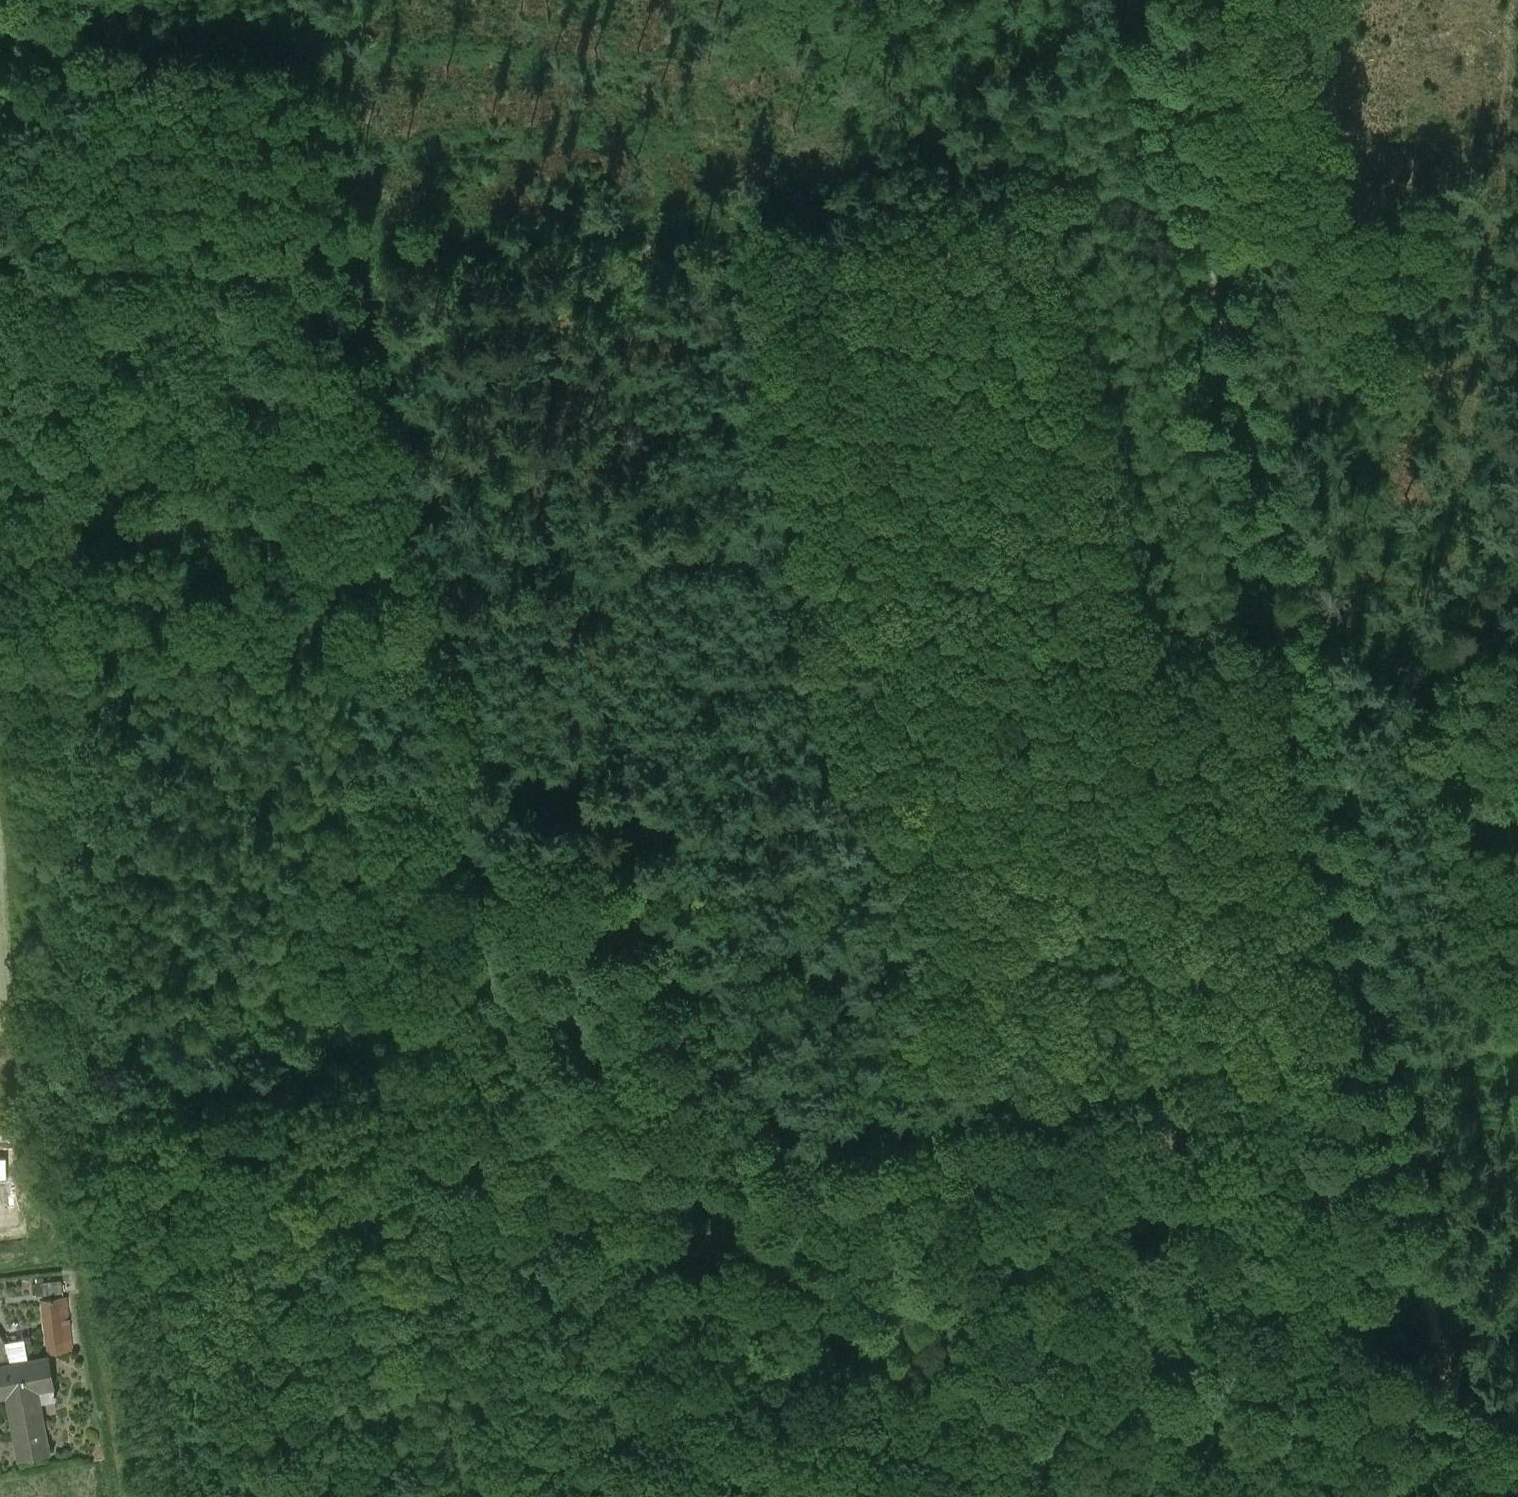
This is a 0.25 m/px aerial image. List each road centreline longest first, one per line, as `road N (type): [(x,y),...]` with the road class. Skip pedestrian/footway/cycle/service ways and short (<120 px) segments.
road 1 (track): [(1472,1496),(1150,0)]
road 2 (track): [(779,1496),(1366,1004)]

